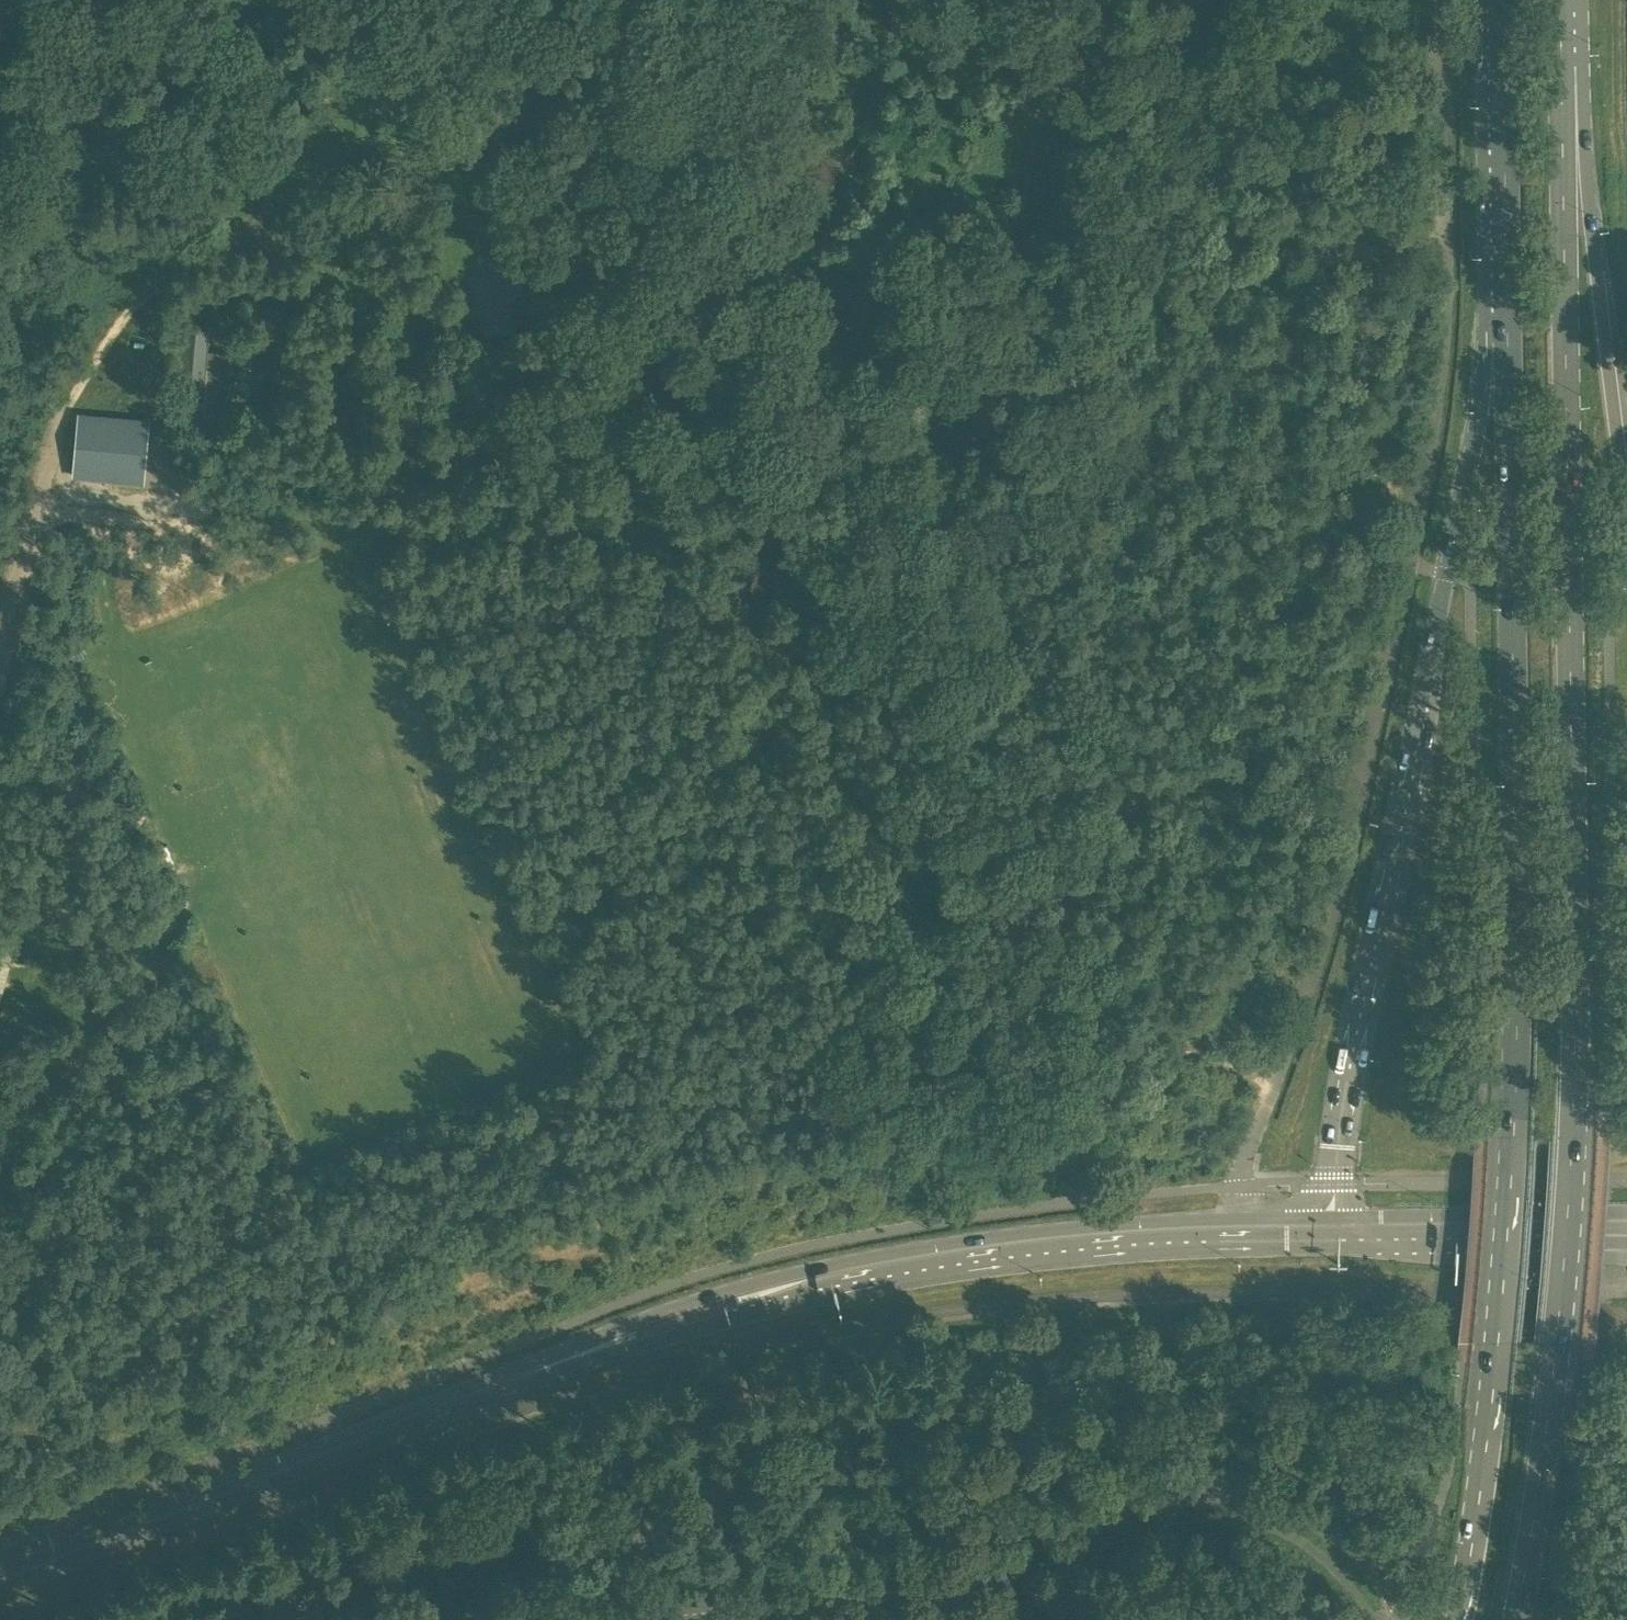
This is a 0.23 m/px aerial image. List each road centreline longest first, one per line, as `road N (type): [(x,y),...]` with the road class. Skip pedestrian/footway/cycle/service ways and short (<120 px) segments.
road 1 (primary): [(1516,1619),(1558,1339),(1573,1133),(1569,64)]
road 2 (primary): [(1504,319),(1514,1133),(1499,1339),(1459,1619)]
road 3 (secondary): [(0,1579),(732,1302),(942,1259),(1232,1233)]
road 4 (unclassified): [(1439,0),(1443,306),(1407,565),(1331,910),(1242,1168),(1232,1233)]
road 5 (primary): [(1504,319),(1343,1110),(1336,1231)]
road 6 (primary): [(587,1619),(933,1579),(1144,1502),(1204,1492),(1257,1497),(1299,1512),(1364,1564),(1404,1619)]
road 7 (primary): [(1626,510),(1569,64)]
road 8 (primary): [(1501,0),(1504,319)]
road 9 (track): [(0,1161),(188,905)]
road 10 (track): [(61,412),(146,292),(270,199)]
road 11 (secondary): [(1336,1231),(1607,1226)]
road 12 (unclassified): [(0,618),(61,412)]
road 13 (track): [(0,938),(163,938)]

